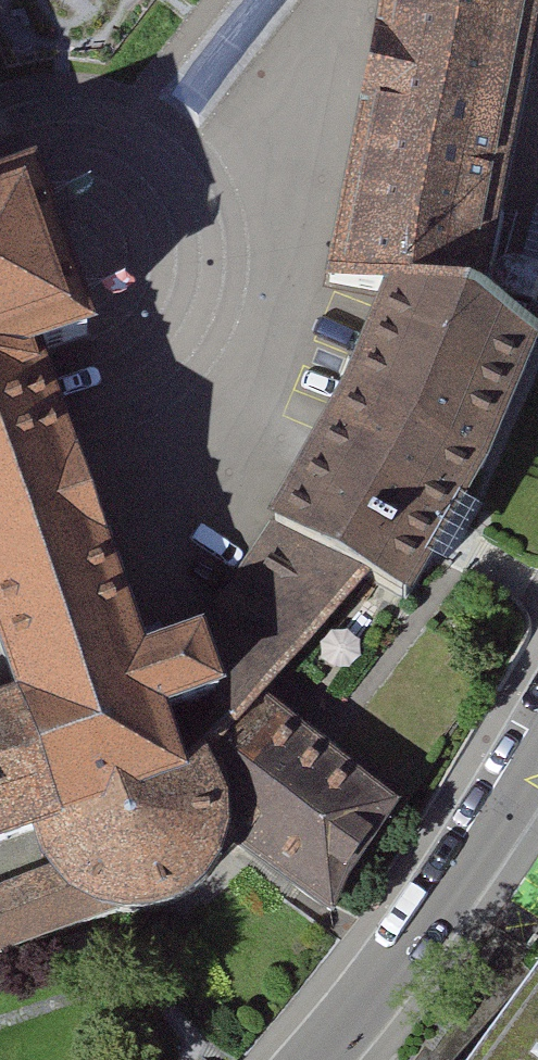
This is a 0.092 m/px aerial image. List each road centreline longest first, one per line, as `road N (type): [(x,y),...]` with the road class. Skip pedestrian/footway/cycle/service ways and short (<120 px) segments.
road 1 (residential): [(537,762),(469,866),(314,1059)]
road 2 (residential): [(333,0),(273,143),(157,220)]

